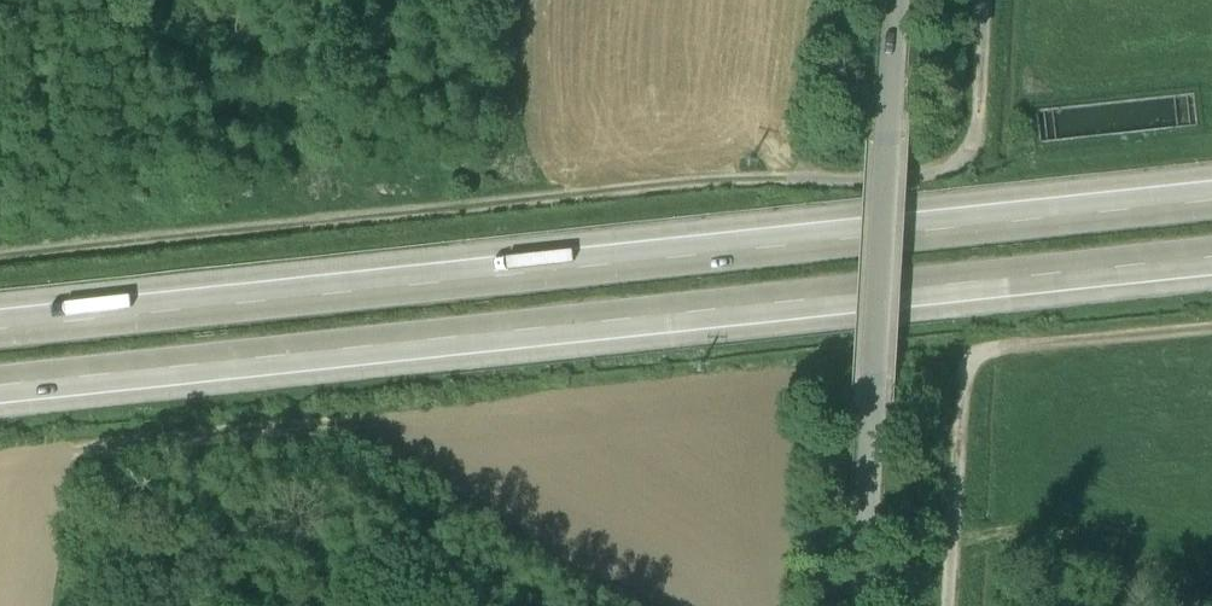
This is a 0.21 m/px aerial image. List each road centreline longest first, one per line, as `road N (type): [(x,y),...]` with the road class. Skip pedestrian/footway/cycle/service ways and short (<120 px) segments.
road 1 (motorway): [(1211,202),(0,331)]
road 2 (motorway): [(0,387),(1211,259)]
road 3 (track): [(0,256),(678,182),(944,174),(975,148),(986,0)]
road 4 (unclassified): [(867,605),(898,0)]
road 5 (track): [(1211,330),(979,354),(961,393),(949,605)]

